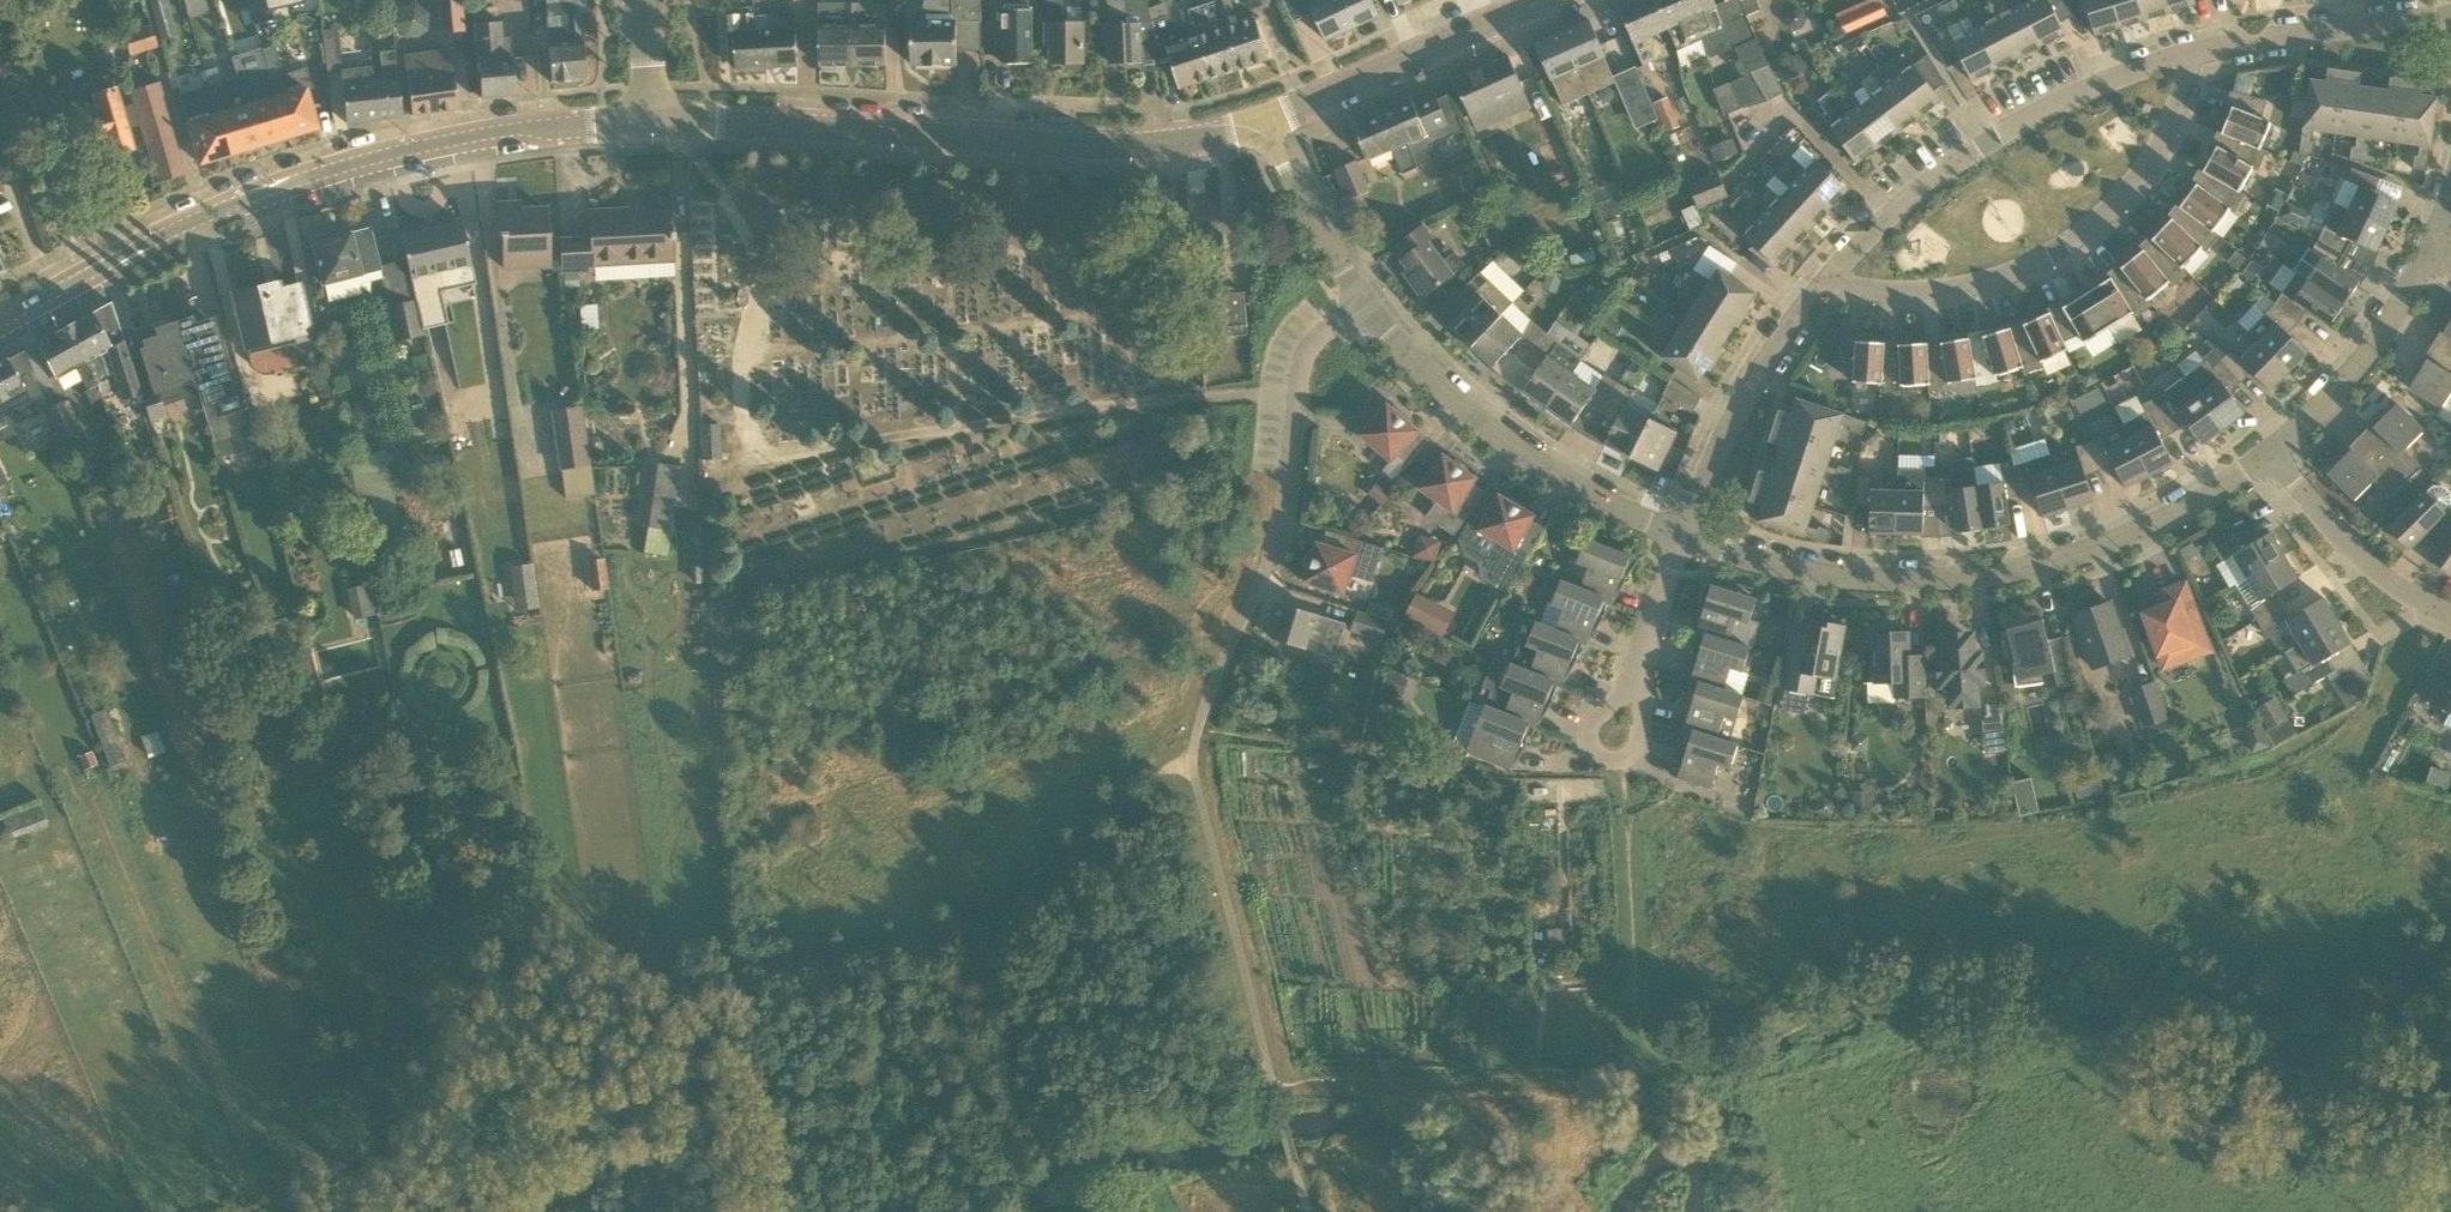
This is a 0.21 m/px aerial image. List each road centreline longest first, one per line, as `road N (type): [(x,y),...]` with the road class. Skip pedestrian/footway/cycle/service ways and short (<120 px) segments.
road 1 (track): [(2450,1010),(2346,1017),(1883,995),(1742,1054),(1670,1061)]
road 2 (residential): [(0,328),(163,238),(331,173),(529,132),(648,123)]
road 3 (residential): [(1684,532),(1809,569),(1923,580),(1988,576),(2048,564),(2184,512),(2272,453)]
road 4 (residential): [(648,123),(1110,146),(1186,143),(1264,125)]
road 5 (residential): [(1838,262),(1885,283),(1979,292),(2015,287),(2072,259),(2135,200),(2175,115),(2192,53)]
road 6 (residential): [(1838,262),(1907,192),(1974,143),(2077,83),(2192,53)]
road 7 (residential): [(1363,307),(1473,415),(1568,483),(1684,532)]
road 8 (track): [(1670,1061),(1651,1049),(1641,1026),(1622,758)]
road 9 (residential): [(1264,125),(1551,0)]
road 10 (residential): [(1684,532),(1755,374),(1838,262)]
road 11 (residential): [(1263,574),(1284,515),(1306,355),(1319,335),(1363,307)]
road 12 (residential): [(2450,14),(2192,53)]
road 13 (residential): [(2272,453),(2373,349),(2431,256)]
road 14 (residential): [(2450,619),(2359,560),(2272,453)]
road 15 (residential): [(1264,125),(1363,307)]
road 16 (residential): [(1637,676),(1684,532)]
road 17 (residential): [(1622,758),(1601,756),(1587,734),(1637,676)]

